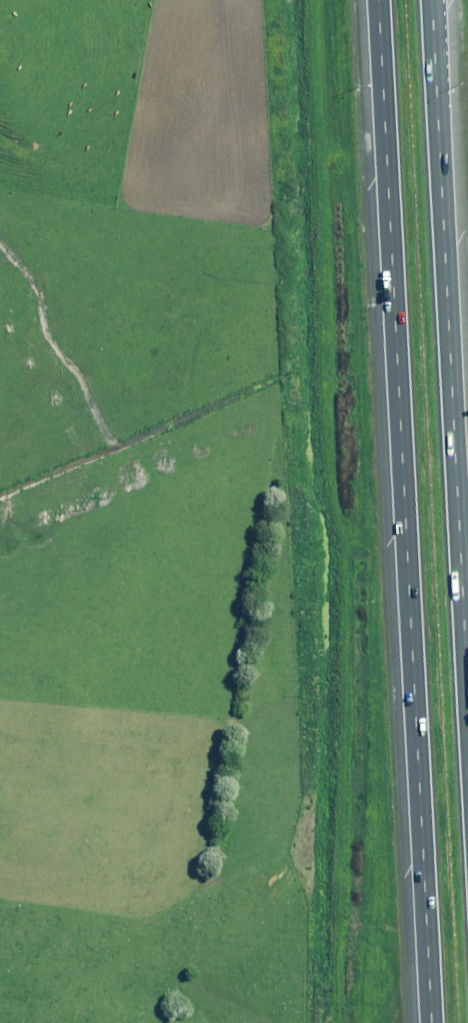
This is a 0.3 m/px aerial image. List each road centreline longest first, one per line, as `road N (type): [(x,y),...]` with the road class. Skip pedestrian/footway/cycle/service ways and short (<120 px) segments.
road 1 (motorway): [(432,1022),(382,0)]
road 2 (motorway): [(432,0),(467,695)]

